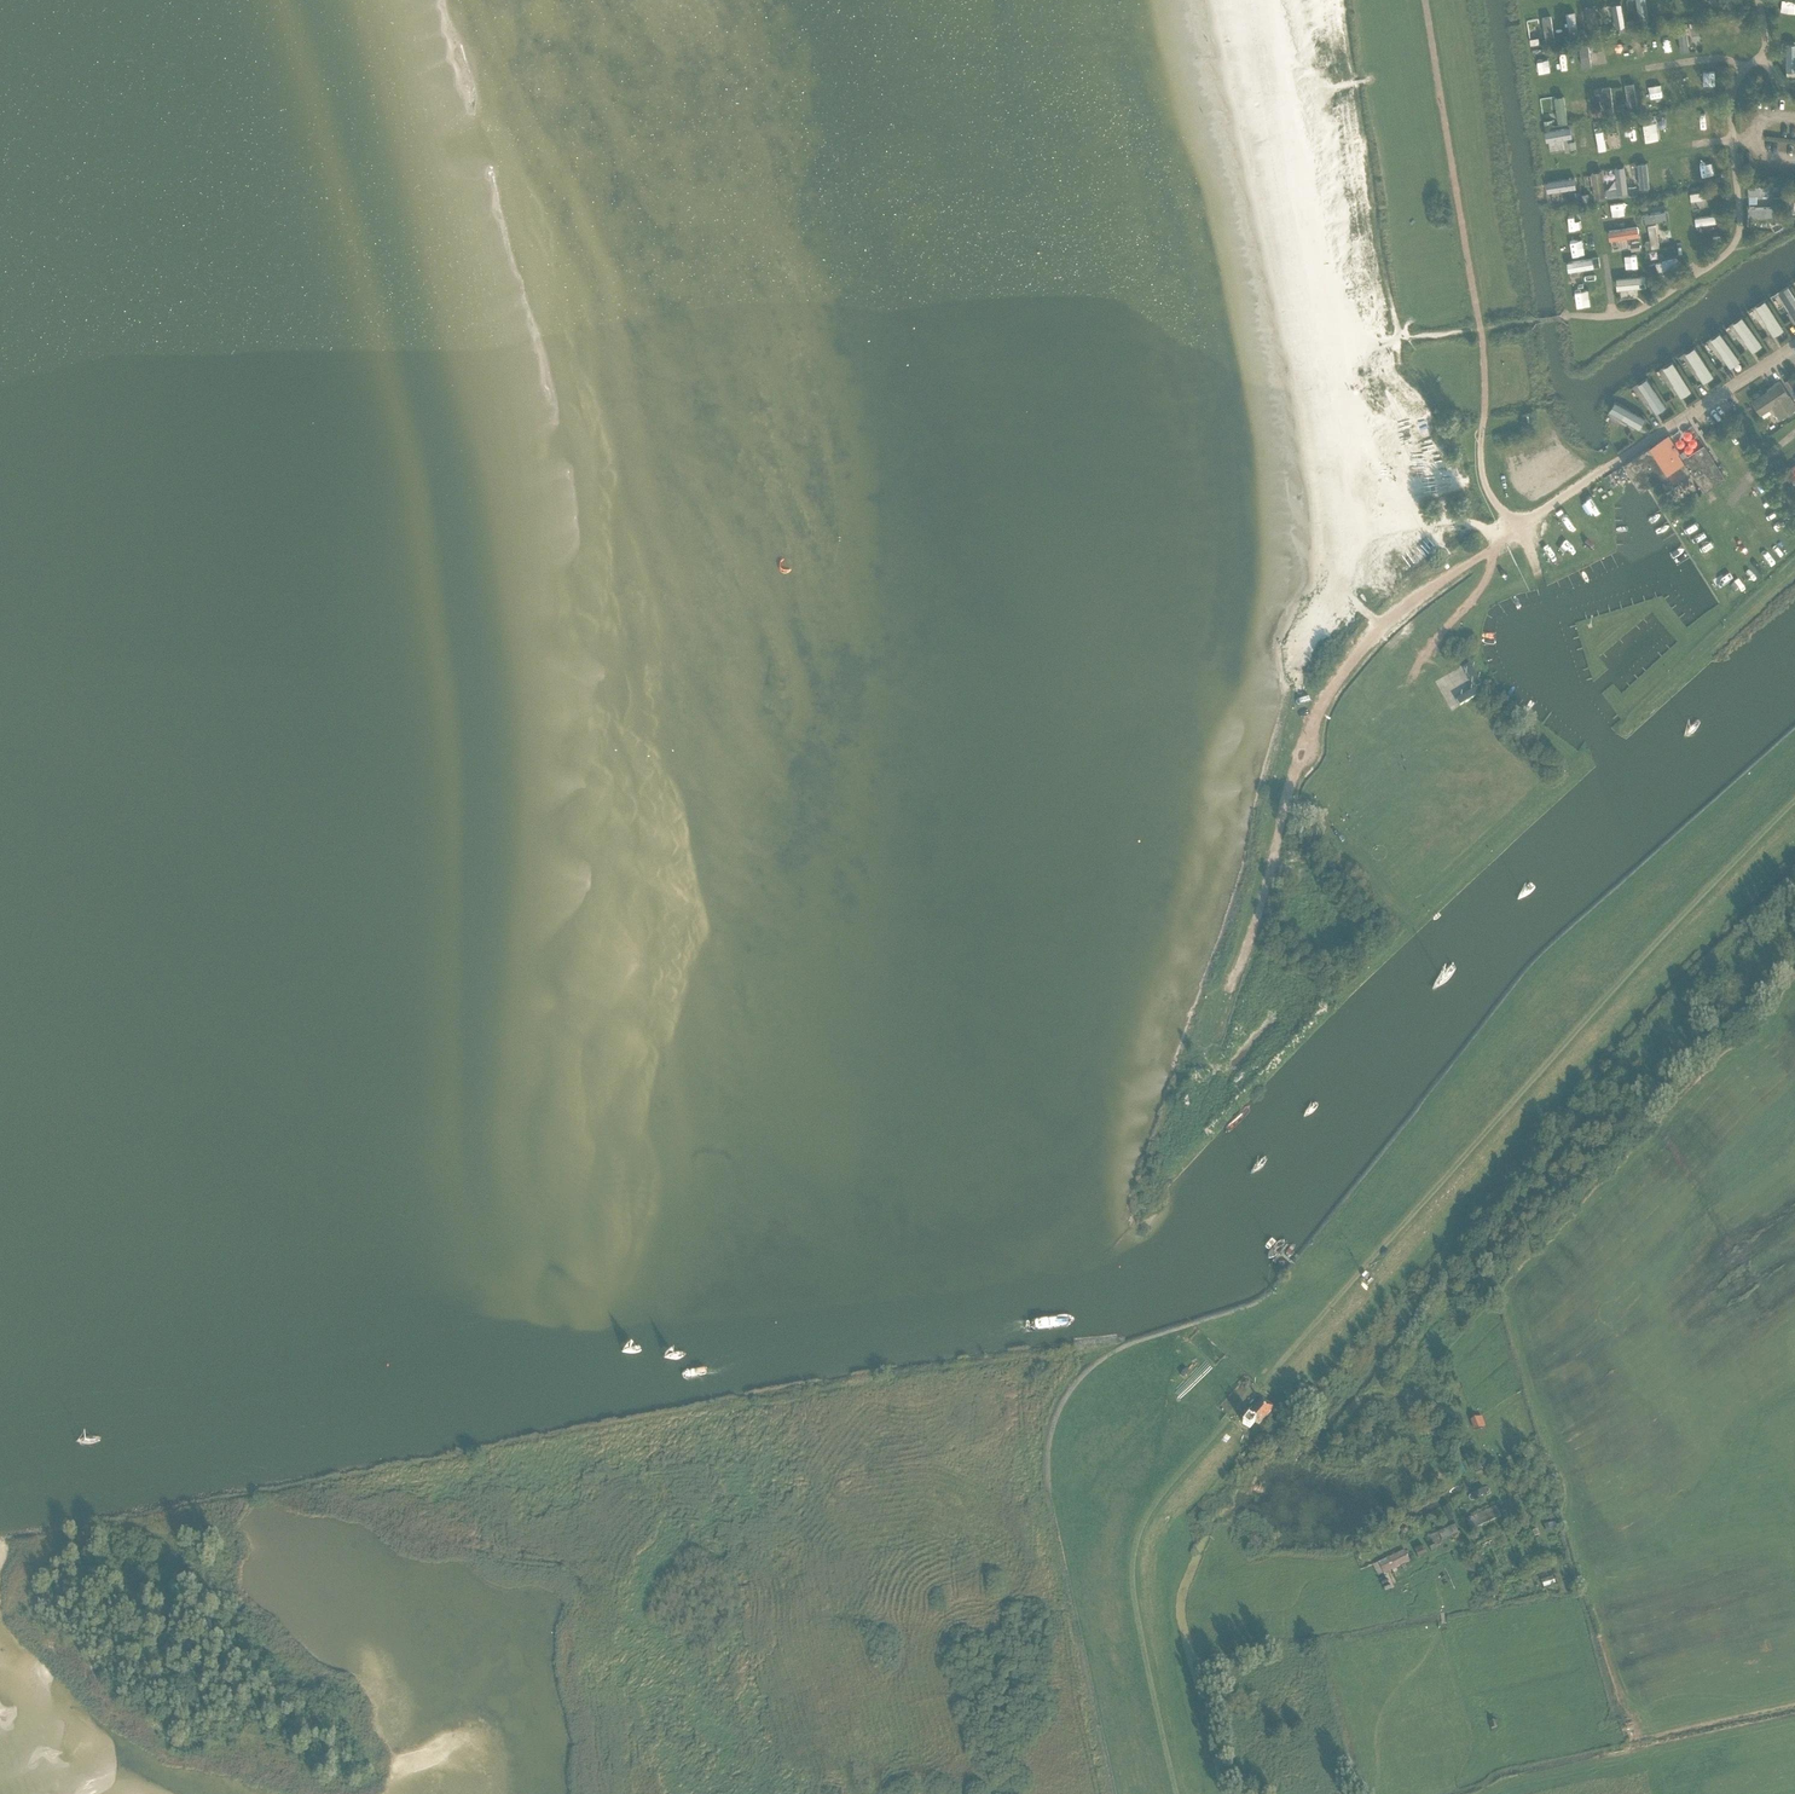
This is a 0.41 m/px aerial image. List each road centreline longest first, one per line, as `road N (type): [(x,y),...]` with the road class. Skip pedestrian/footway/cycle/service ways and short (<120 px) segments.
road 1 (track): [(1302,1335),(1626,971),(1794,797)]
road 2 (track): [(1233,982),(1269,882),(1302,750),(1327,697),(1400,609),(1519,524)]
road 3 (track): [(1174,1793),(1129,1580),(1137,1532),(1163,1489)]
road 4 (track): [(1163,1489),(1302,1335)]
road 5 (track): [(1492,541),(1490,571),(1474,600),(1406,682)]

